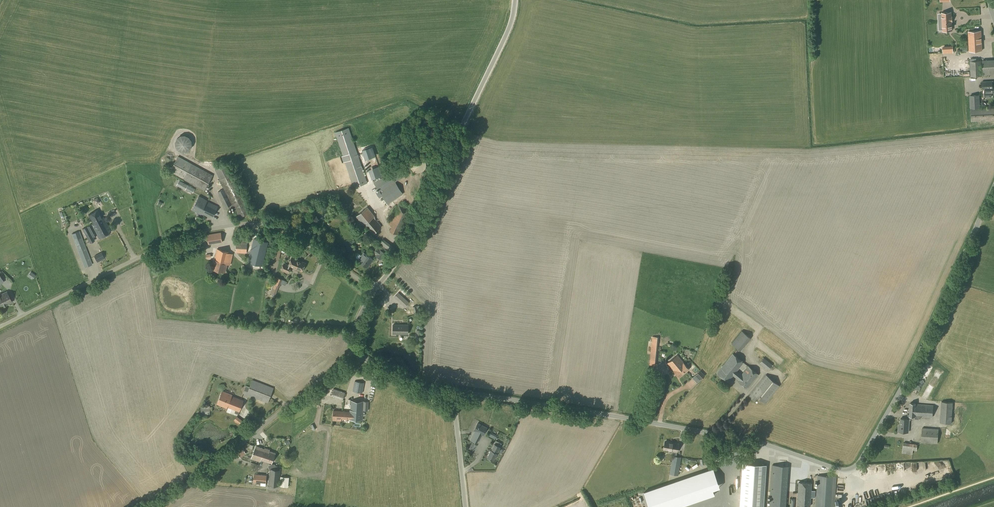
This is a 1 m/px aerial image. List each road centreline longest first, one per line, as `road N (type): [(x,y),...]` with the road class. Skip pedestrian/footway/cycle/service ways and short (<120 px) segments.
road 1 (unclassified): [(993,188),(921,353),(851,469),(748,439),(452,394)]
road 2 (unclassified): [(372,292),(291,228),(241,222),(184,232),(0,326)]
road 3 (unclassified): [(372,292),(400,256),(510,28),(515,0)]
road 4 (unclassified): [(146,506),(357,351)]

